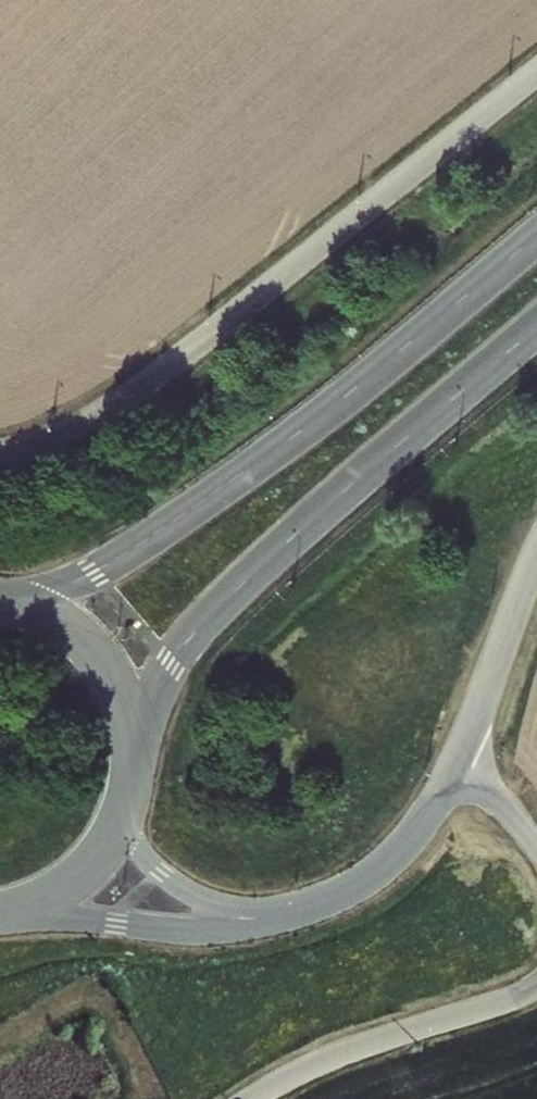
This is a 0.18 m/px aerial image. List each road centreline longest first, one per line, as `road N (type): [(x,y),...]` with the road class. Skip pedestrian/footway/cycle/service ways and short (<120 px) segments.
road 1 (residential): [(0,452),(95,419),(142,392),(536,71)]
road 2 (trunk): [(536,237),(327,414),(131,551),(55,591),(0,597)]
road 3 (trunk): [(136,755),(163,683),(224,605),(536,330)]
road 4 (tertiary): [(0,917),(217,931),(274,923),(313,905)]
road 5 (unclassified): [(536,988),(343,1054),(255,1098)]
road 6 (tertiary): [(313,905),(252,911),(188,891),(138,846),(128,810)]
road 7 (tertiary): [(455,769),(536,559)]
road 8 (trunk): [(136,755),(126,701),(98,653),(55,618),(0,600)]
road 9 (tertiary): [(313,905),(358,887),(398,853),(455,769)]
road 10 (trunk): [(0,915),(74,884),(111,843),(128,810)]

